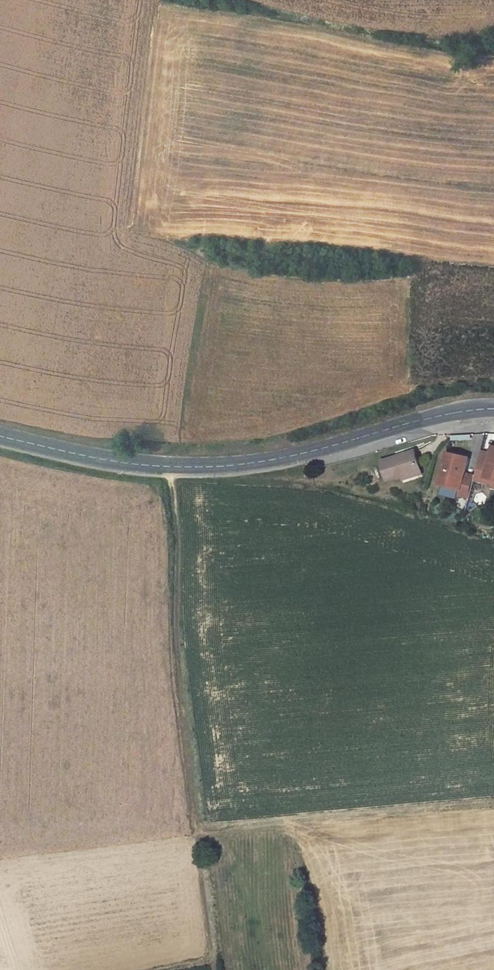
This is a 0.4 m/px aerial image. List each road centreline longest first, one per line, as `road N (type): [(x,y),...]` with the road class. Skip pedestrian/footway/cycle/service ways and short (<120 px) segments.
road 1 (track): [(216,969),(166,465)]
road 2 (residential): [(493,408),(225,466),(135,466),(0,437)]

